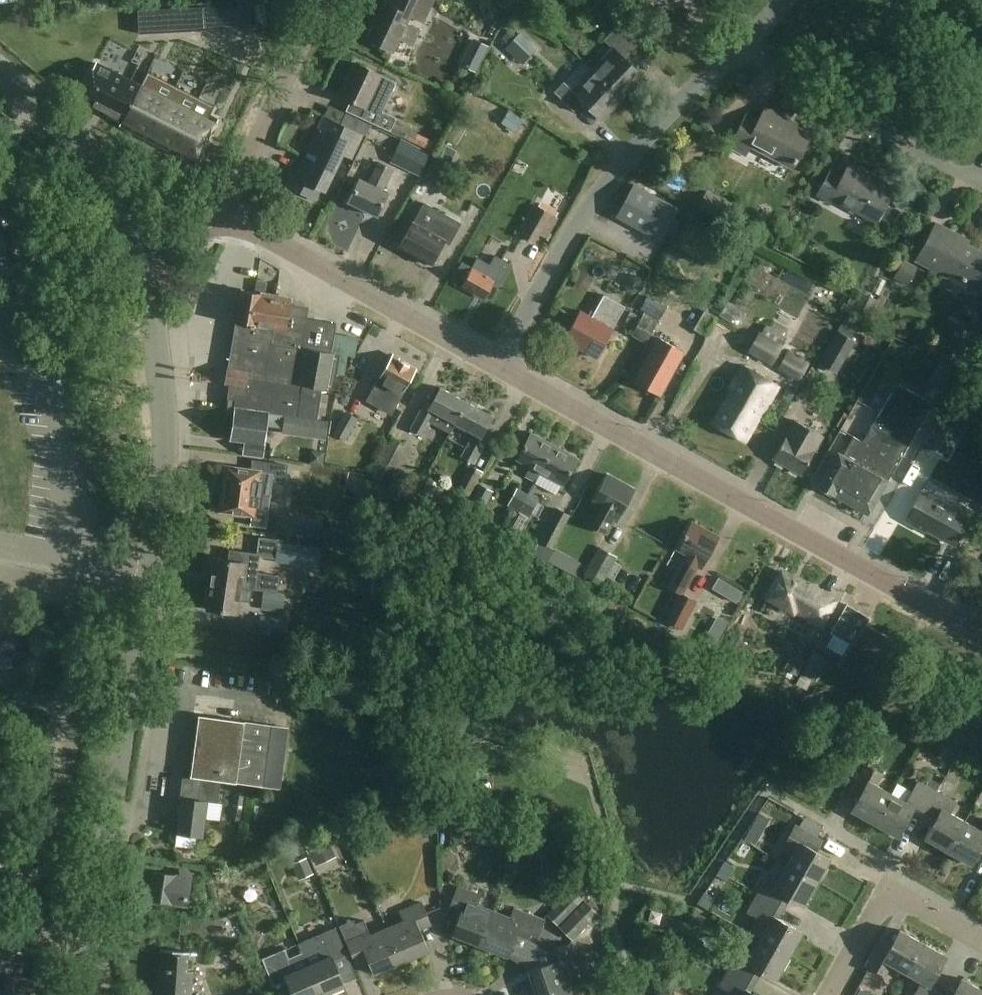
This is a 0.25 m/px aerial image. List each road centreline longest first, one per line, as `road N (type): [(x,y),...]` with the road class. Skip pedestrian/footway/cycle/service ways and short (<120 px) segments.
road 1 (unclassified): [(94,925),(152,585),(163,464),(164,413),(139,245)]
road 2 (unclassified): [(981,636),(497,365)]
road 3 (residential): [(497,365),(588,202),(722,61)]
road 4 (unclassified): [(497,365),(287,243),(217,223)]
road 5 (residential): [(737,45),(981,186)]
road 6 (residential): [(321,0),(217,223)]
road 7 (unclassified): [(139,245),(97,162),(0,72)]
road 8 (residential): [(831,994),(887,893),(981,942)]

